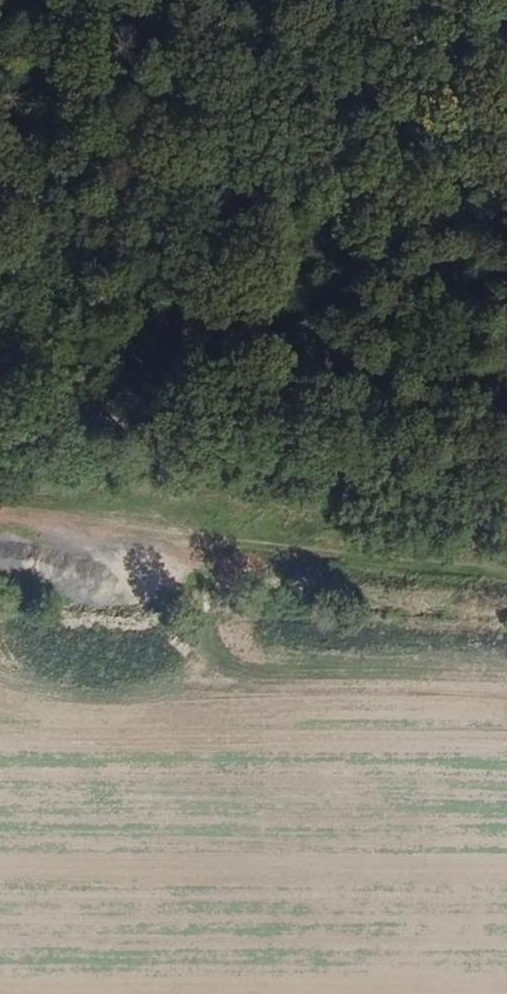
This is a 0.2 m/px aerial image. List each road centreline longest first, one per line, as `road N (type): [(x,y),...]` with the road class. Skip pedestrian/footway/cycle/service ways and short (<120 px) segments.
road 1 (track): [(0,501),(506,550)]

